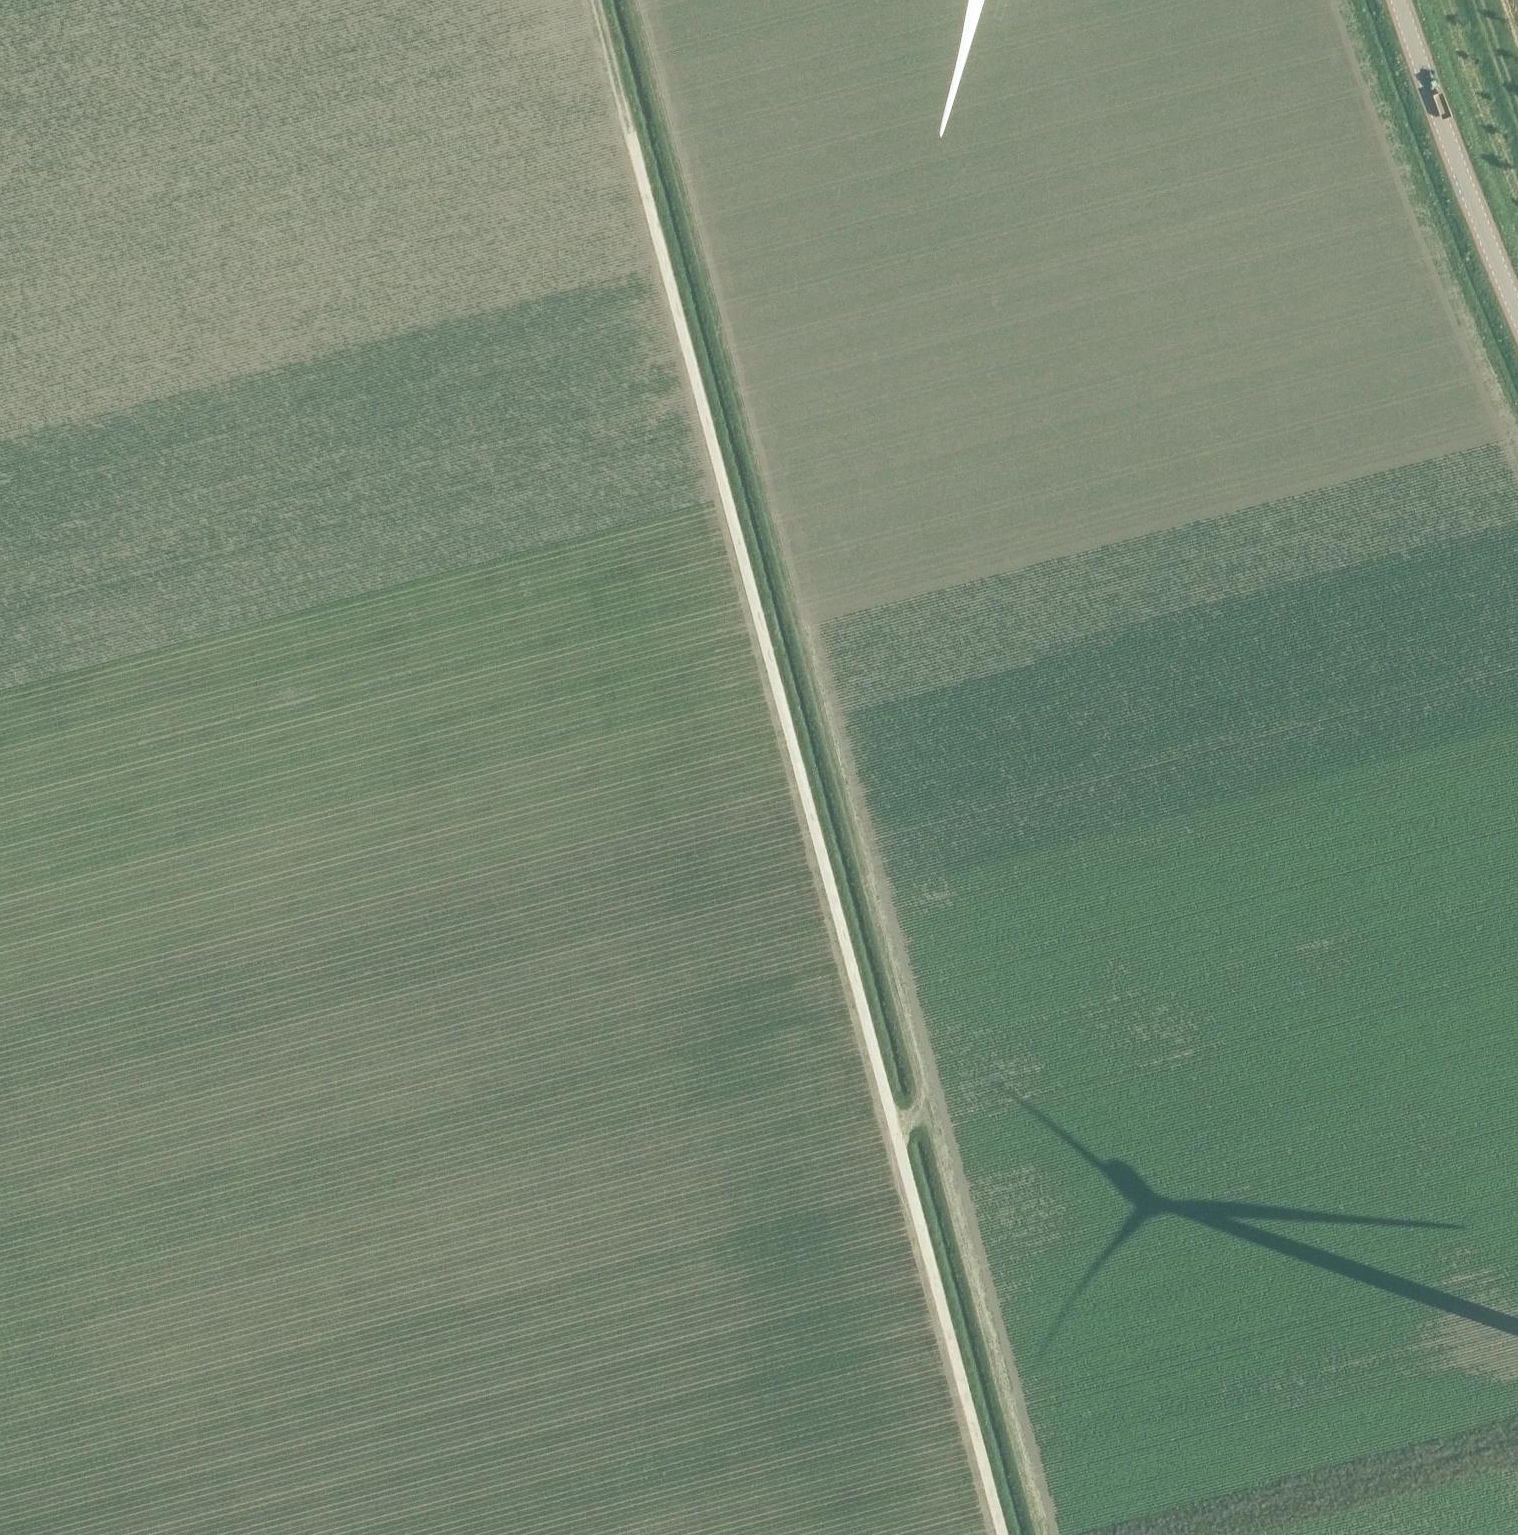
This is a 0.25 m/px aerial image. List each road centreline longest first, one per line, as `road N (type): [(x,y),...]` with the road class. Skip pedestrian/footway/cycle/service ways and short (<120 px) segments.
road 1 (unclassified): [(1517,312),(1451,156),(1399,0)]

